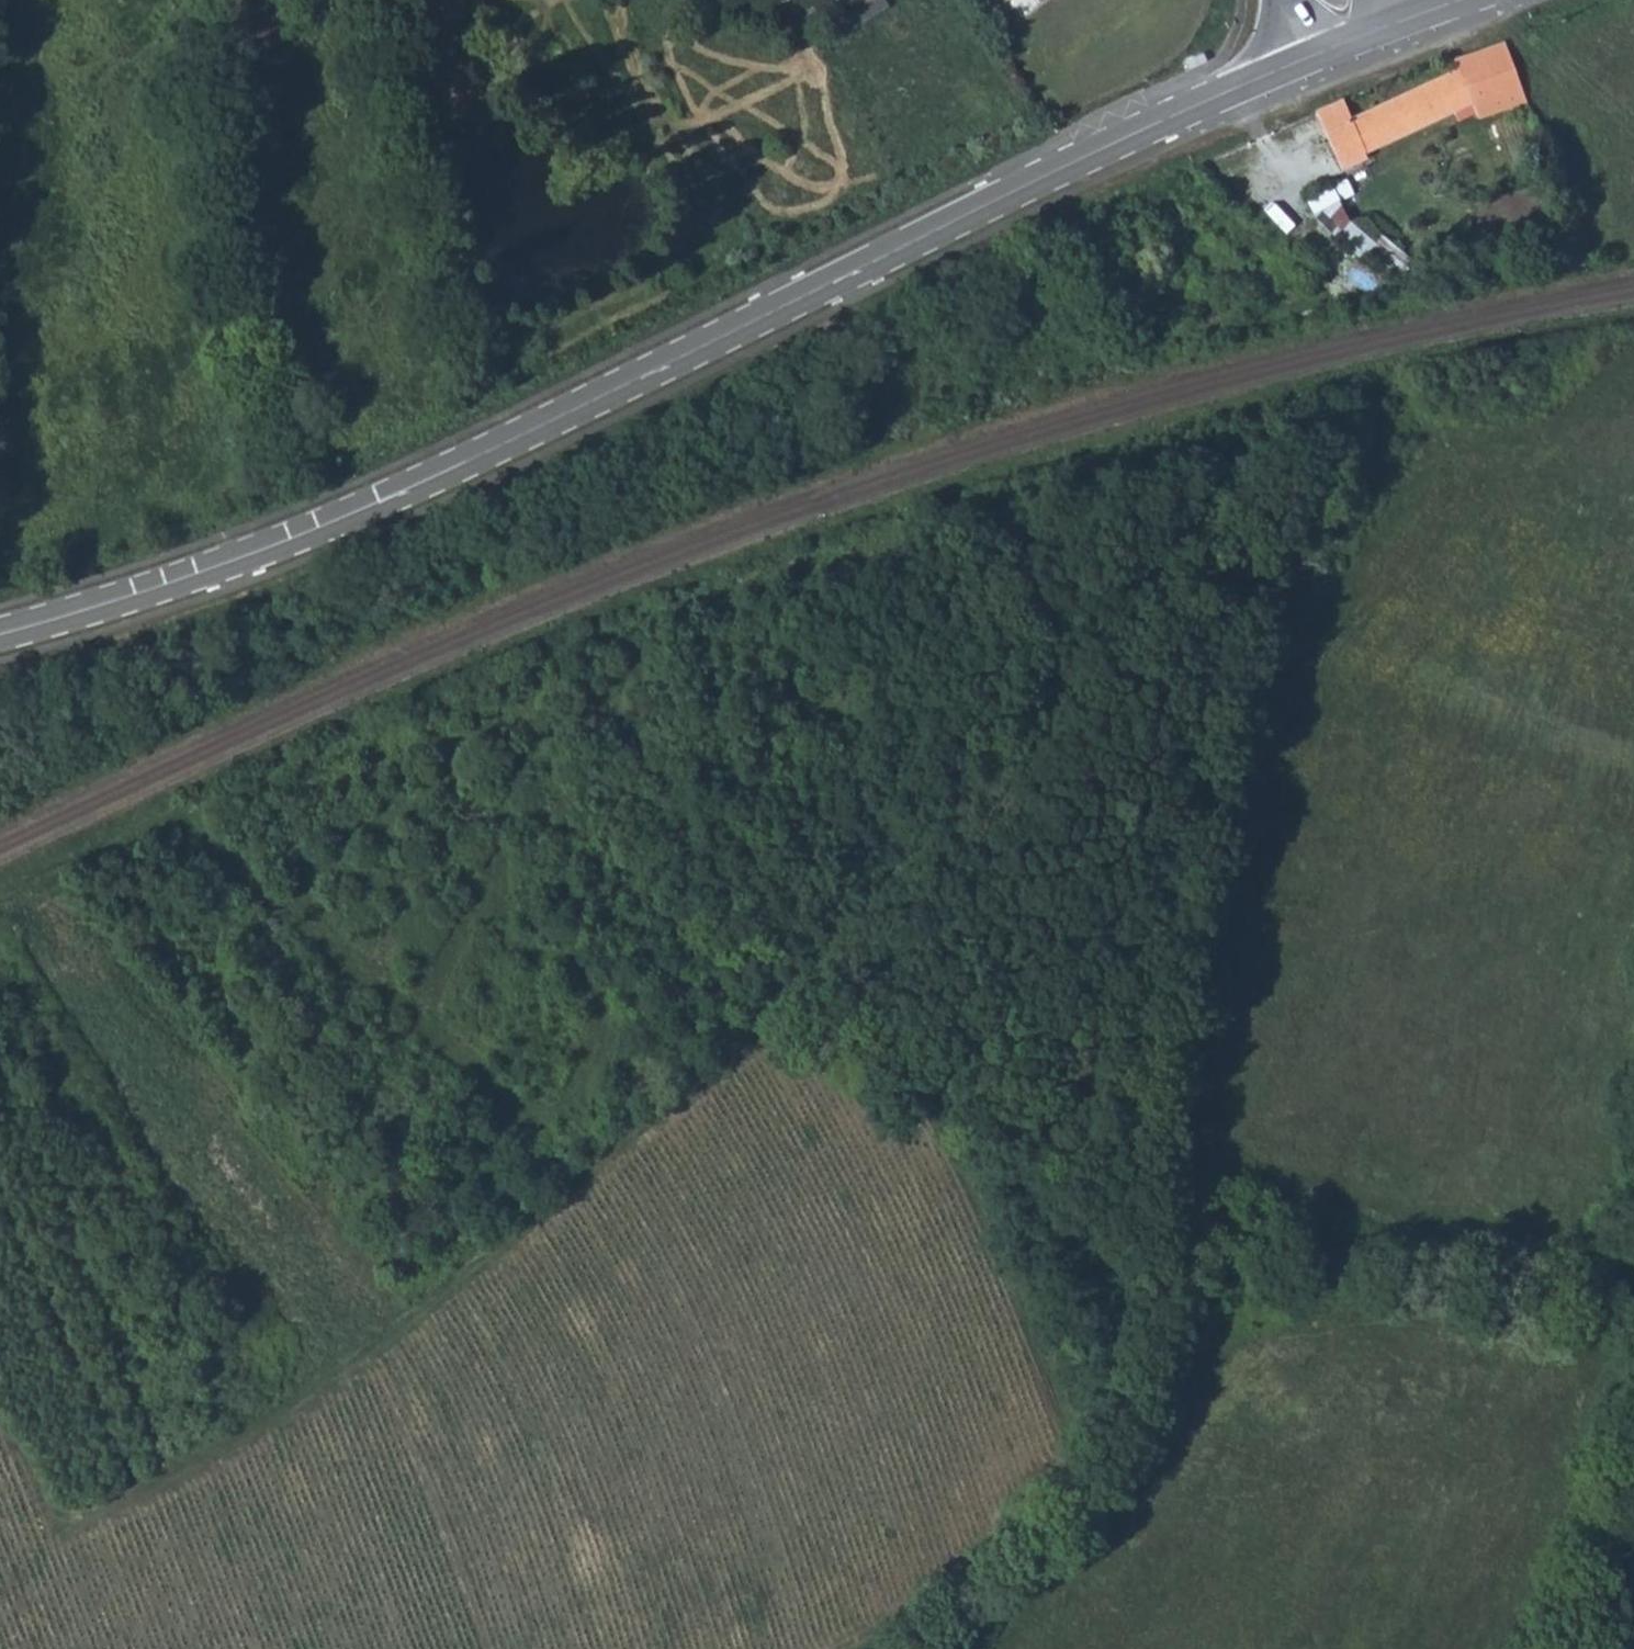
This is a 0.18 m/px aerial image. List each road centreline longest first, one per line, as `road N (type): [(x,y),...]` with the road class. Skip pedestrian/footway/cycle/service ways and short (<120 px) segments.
road 1 (secondary): [(0,633),(206,569),(354,512),(1272,72)]
road 2 (track): [(829,1648),(903,1621),(1032,1505),(1066,1424),(949,1129),(777,1037),(509,1241)]
road 3 (secondary): [(1272,72),(1417,9)]

